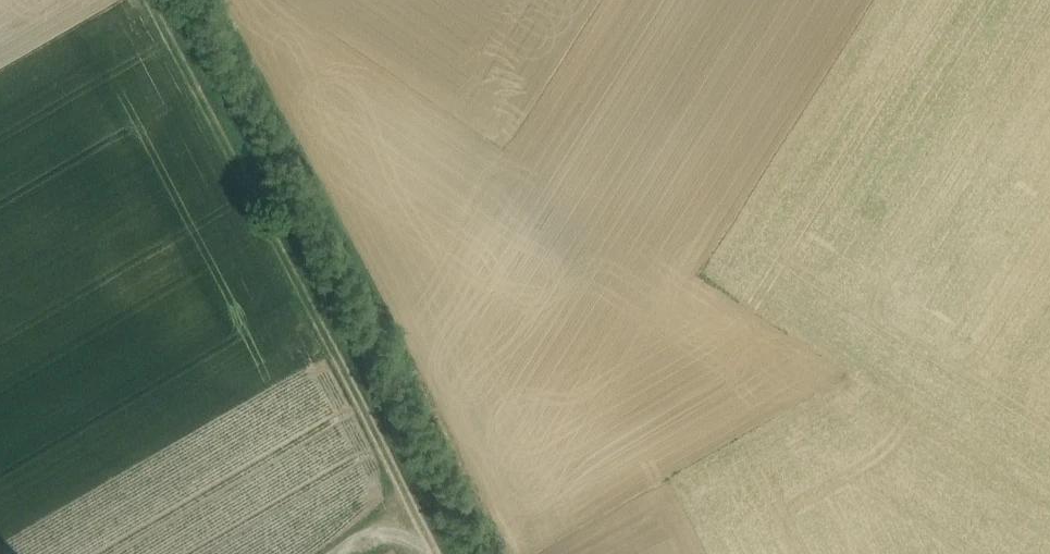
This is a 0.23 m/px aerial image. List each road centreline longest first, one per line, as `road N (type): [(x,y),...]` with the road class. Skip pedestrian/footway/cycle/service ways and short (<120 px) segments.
road 1 (track): [(152,0),(308,292),(435,553)]

